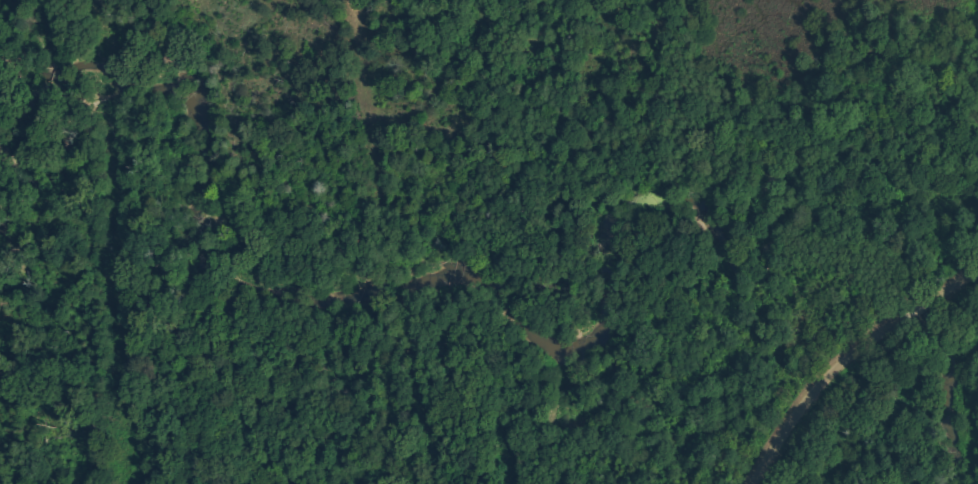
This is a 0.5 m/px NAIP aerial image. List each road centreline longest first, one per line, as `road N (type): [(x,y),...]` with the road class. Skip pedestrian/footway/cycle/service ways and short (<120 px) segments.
road 1 (residential): [(756,483),(849,361),(891,323),(977,268)]

